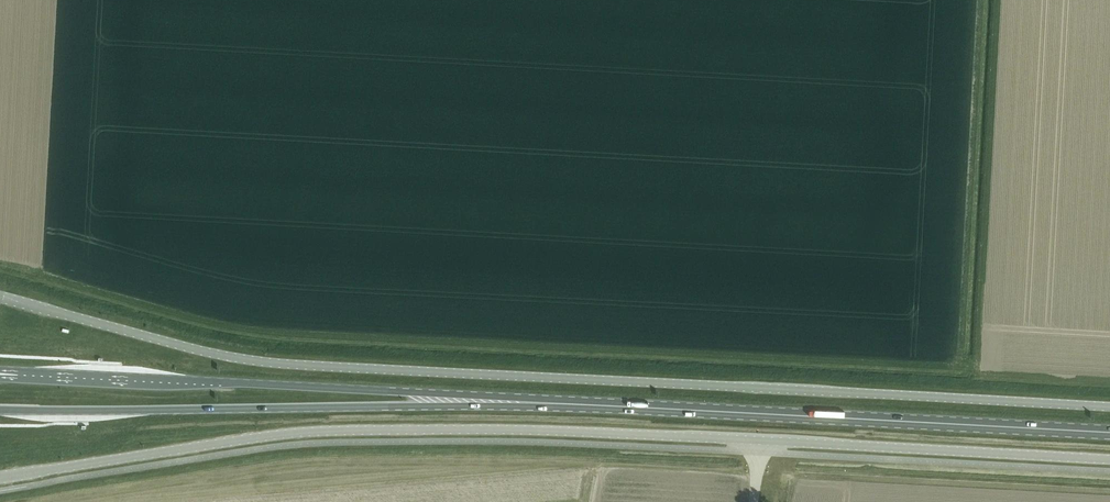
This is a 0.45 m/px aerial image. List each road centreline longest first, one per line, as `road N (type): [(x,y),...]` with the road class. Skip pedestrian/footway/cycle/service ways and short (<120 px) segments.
road 1 (unclassified): [(0,297),(252,360),(1109,406)]
road 2 (unclassified): [(0,478),(273,434),(400,429),(1109,459)]
road 3 (primary): [(529,402),(1109,433)]
road 4 (primary): [(0,410),(529,402)]
road 5 (primary): [(529,402),(18,374)]

